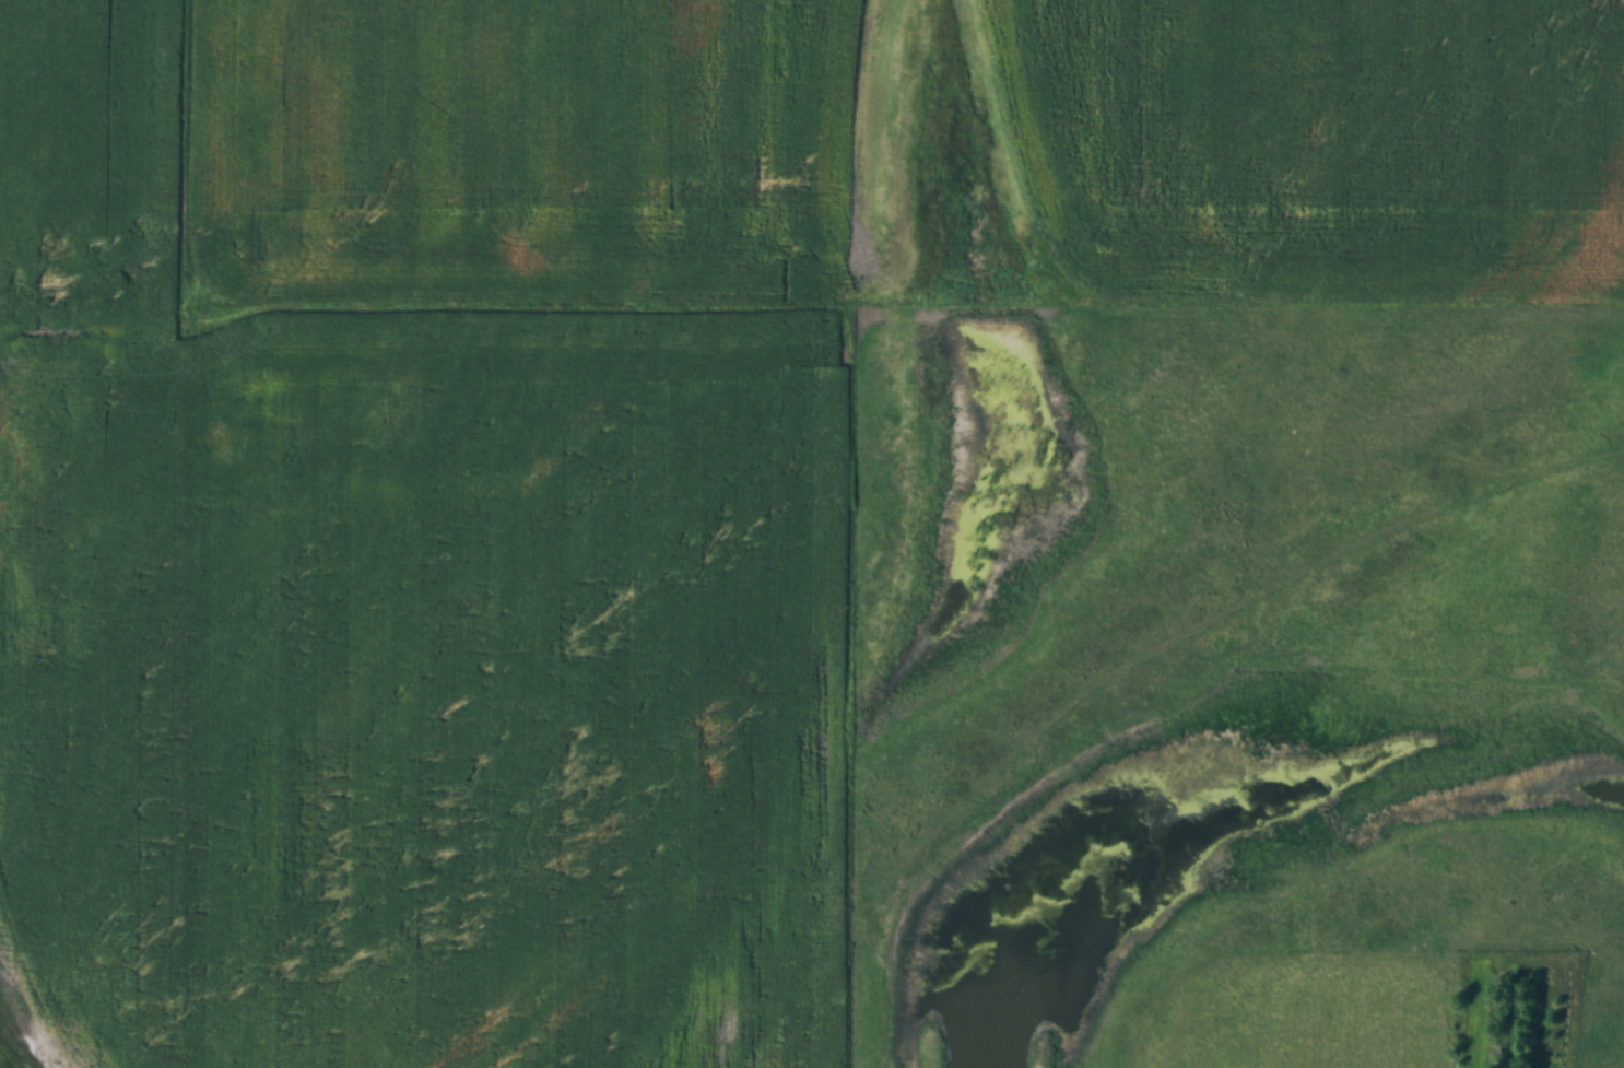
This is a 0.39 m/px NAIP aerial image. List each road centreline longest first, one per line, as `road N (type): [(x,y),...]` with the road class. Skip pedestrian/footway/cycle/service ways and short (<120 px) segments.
road 1 (residential): [(0,301),(1623,309)]

